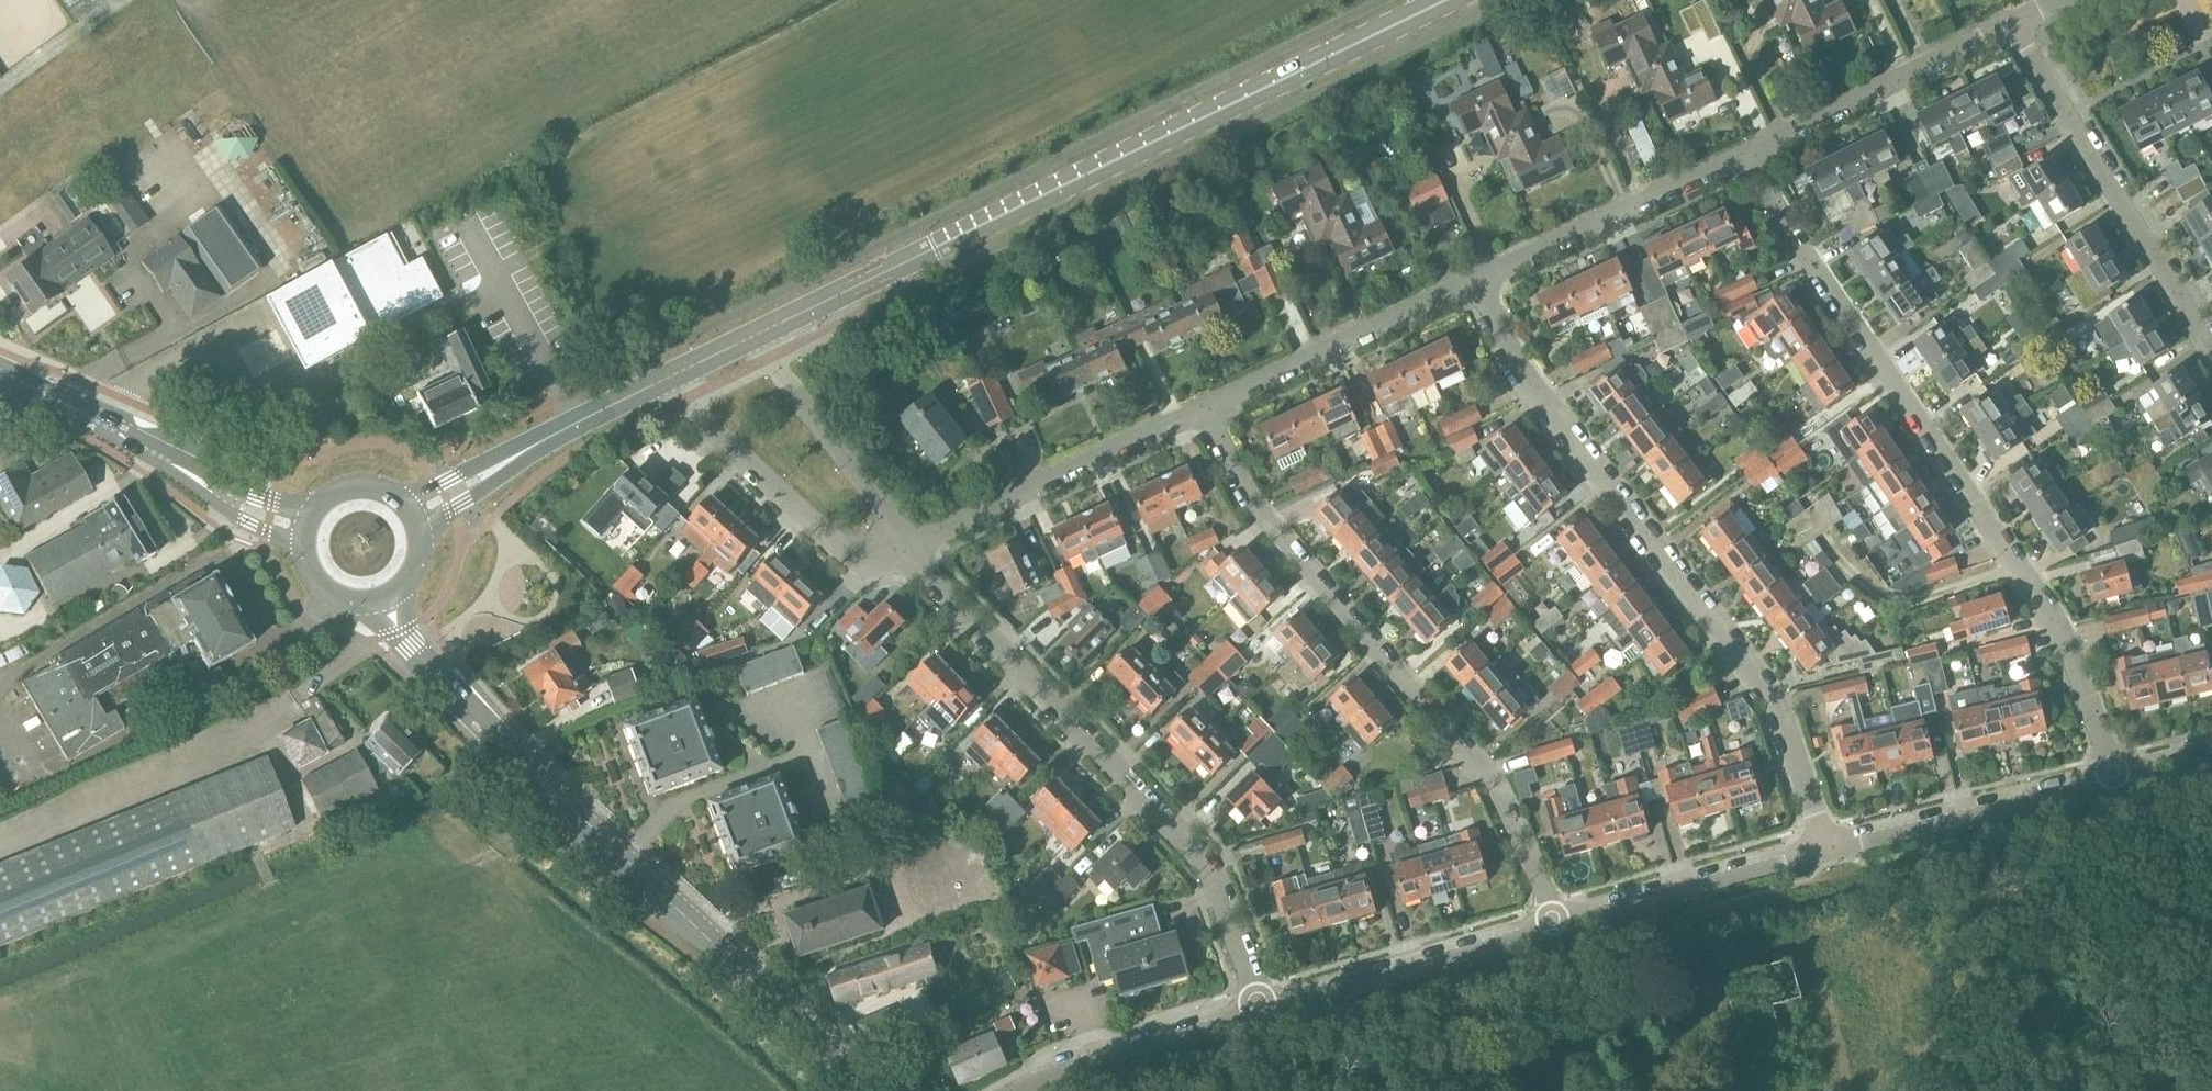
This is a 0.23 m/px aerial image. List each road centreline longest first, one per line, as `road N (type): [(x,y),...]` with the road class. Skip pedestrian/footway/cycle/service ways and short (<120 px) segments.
road 1 (secondary): [(762,332),(1451,0)]
road 2 (residential): [(2116,780),(2067,642),(2030,577),(1796,238),(1752,155)]
road 3 (tertiary): [(861,1090),(482,721),(411,645),(385,602)]
road 4 (residential): [(1826,852),(1766,688),(1522,375),(1477,279)]
road 5 (residential): [(1556,926),(1486,766),(1268,518),(1209,410)]
road 6 (residential): [(1262,1012),(1207,860),(903,557)]
road 7 (residential): [(2211,336),(2003,24)]
road 8 (secondary): [(301,528),(0,371)]
road 9 (residential): [(903,557),(1209,410)]
road 10 (residential): [(1262,1012),(1556,926)]
road 11 (residential): [(676,374),(708,427),(854,549),(903,557)]
road 12 (residential): [(1477,279),(1752,155)]
road 13 (residential): [(1826,852),(2116,780)]
road 14 (secondary): [(412,513),(676,374)]
road 15 (residential): [(1209,410),(1477,279)]
road 16 (residential): [(1752,155),(2003,24)]
road 17 (residential): [(1556,926),(1826,852)]
road 18 (track): [(253,848),(0,950)]
road 19 (residential): [(903,557),(881,497),(794,390),(762,332)]
road 20 (residential): [(1019,1090),(1063,1070),(1262,1012)]
road 21 (track): [(425,906),(559,798)]
road 22 (secondary): [(412,513),(386,490),(351,485),(320,499),(301,528)]
road 23 (secondary): [(301,528),(302,568),(327,598),(366,607),(385,602)]
road 24 (track): [(1861,1090),(1845,1024),(1830,1009),(1785,1021)]

